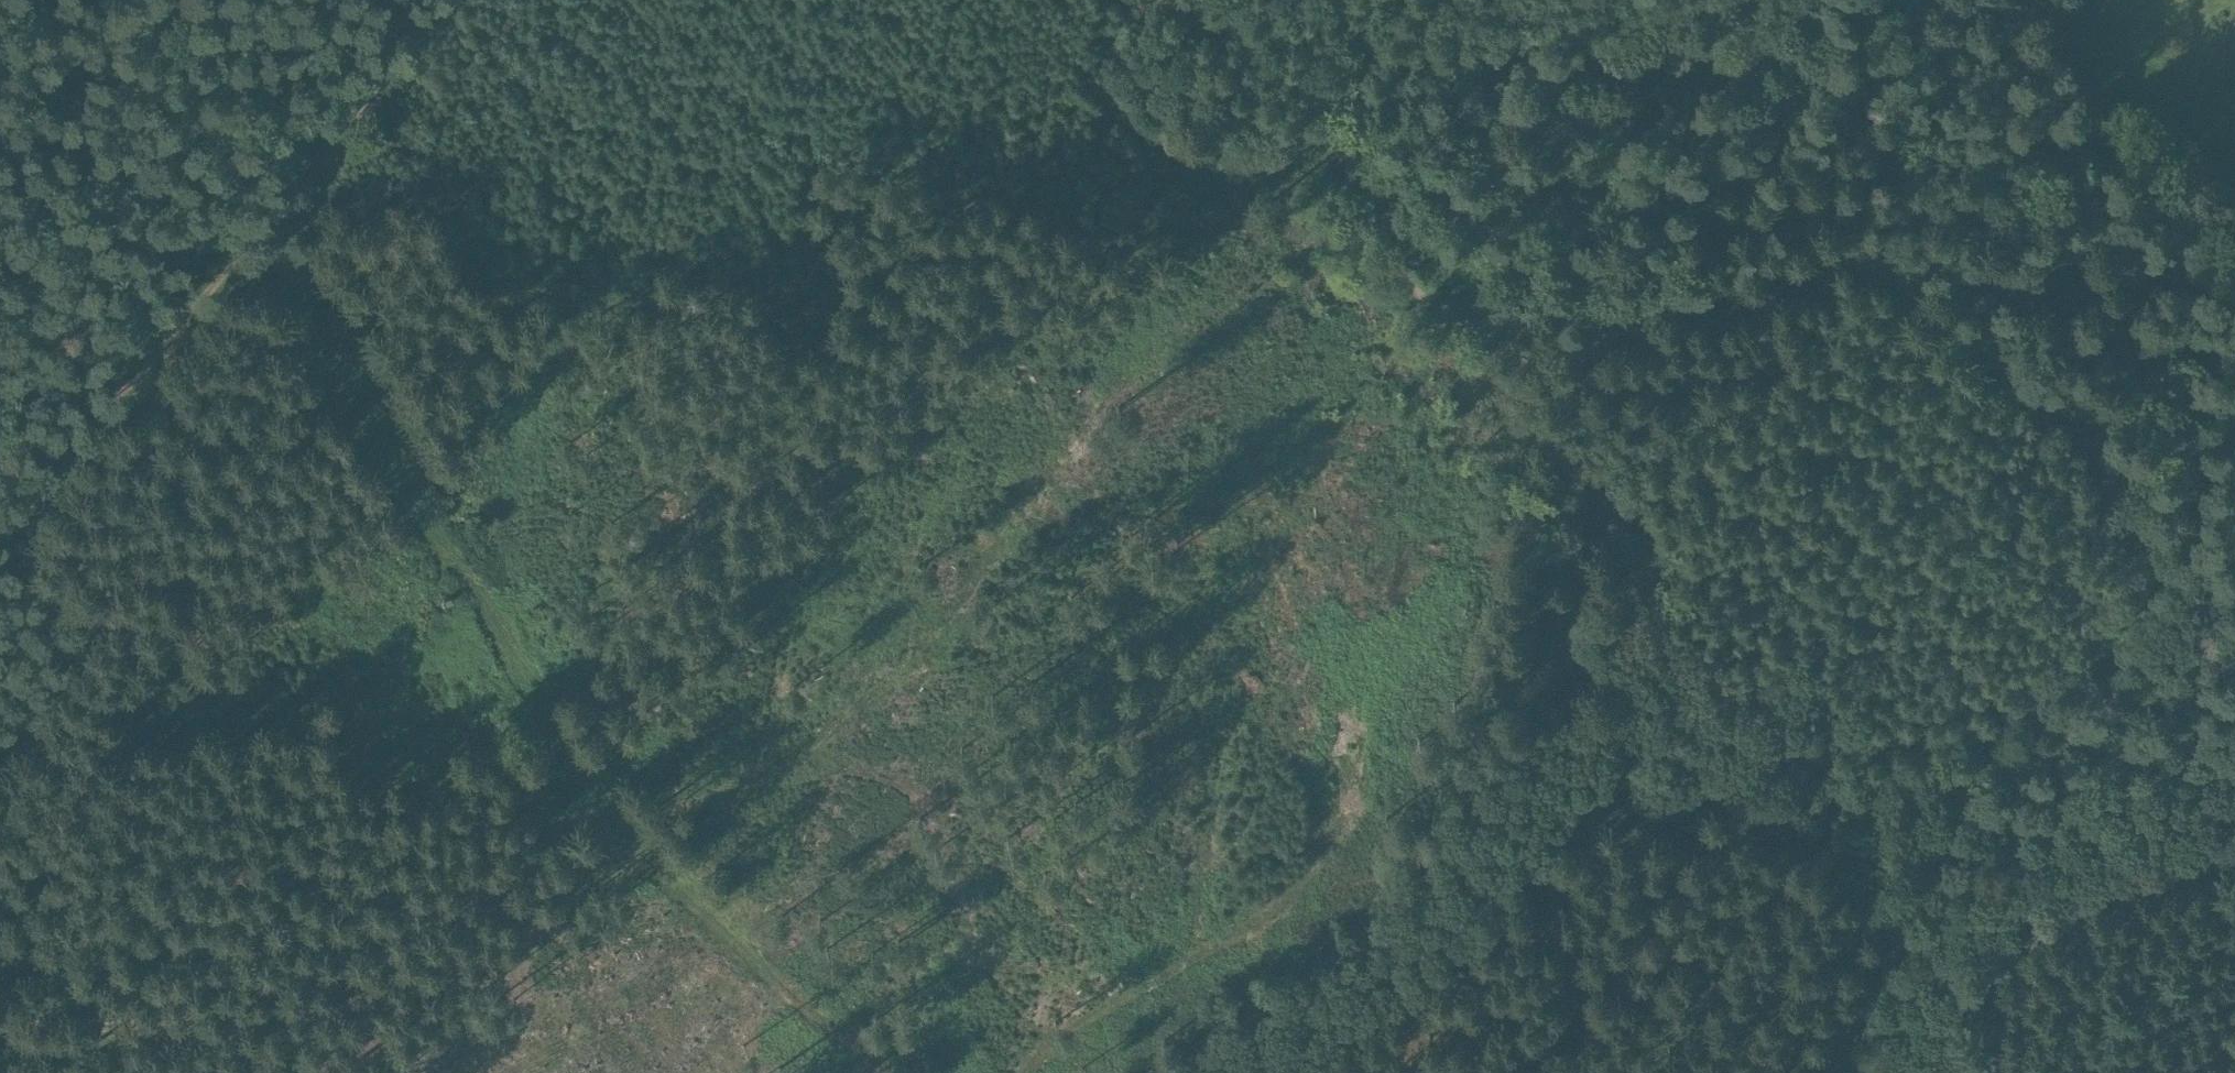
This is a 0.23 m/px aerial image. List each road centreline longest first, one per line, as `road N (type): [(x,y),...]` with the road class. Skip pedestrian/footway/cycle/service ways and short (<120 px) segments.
road 1 (track): [(1390,0),(1329,103),(1322,143),(1371,194),(1404,287),(1428,314),(1468,333),(1528,342),(1584,336),(1718,303),(1794,274),(1877,263),(1996,367),(2075,414),(2146,550),(2146,579),(2127,609),(1976,755),(1850,1024)]
road 2 (track): [(0,532),(396,79),(455,0)]
road 3 (track): [(0,1023),(122,1025),(263,995),(453,889)]
road 4 (track): [(1914,1072),(2007,970),(2087,905),(2234,867)]

